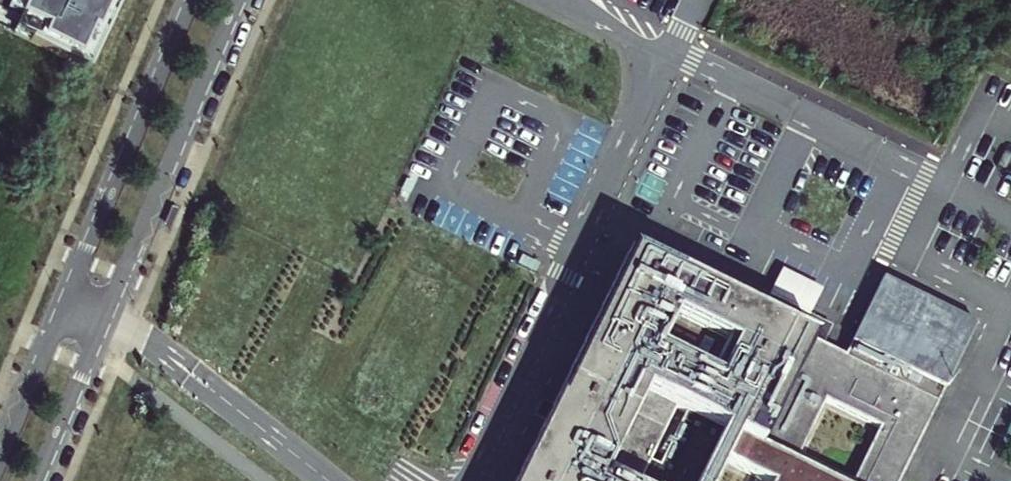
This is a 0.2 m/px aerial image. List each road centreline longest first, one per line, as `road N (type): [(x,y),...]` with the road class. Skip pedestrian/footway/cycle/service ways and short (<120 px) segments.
road 1 (residential): [(36,480),(239,0)]
road 2 (residential): [(196,0),(0,462)]

